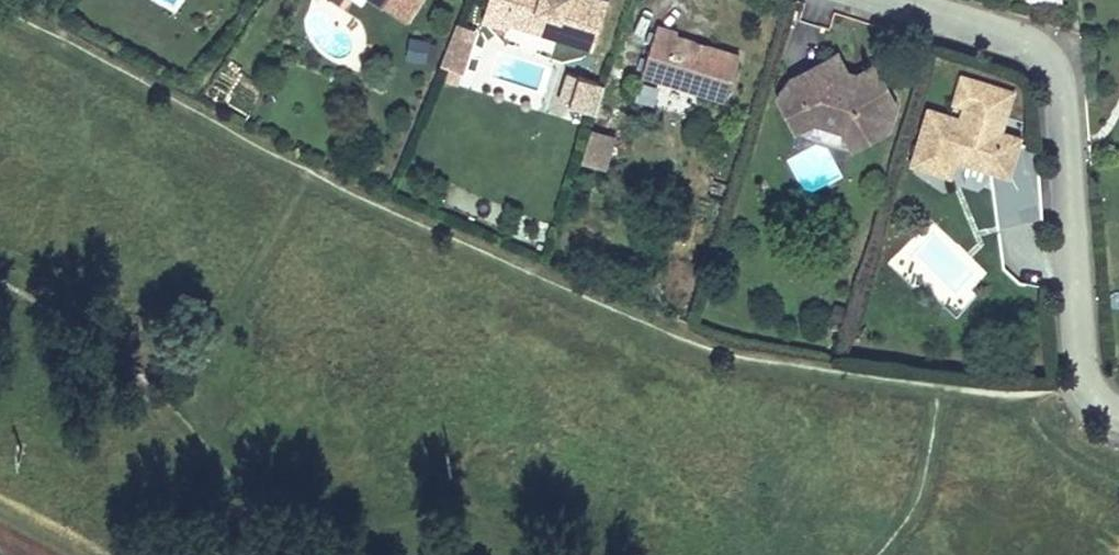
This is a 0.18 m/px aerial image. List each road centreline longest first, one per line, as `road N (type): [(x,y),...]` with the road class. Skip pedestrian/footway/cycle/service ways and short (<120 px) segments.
road 1 (residential): [(1118,419),(1089,393),(1079,361),(1063,93),(1053,69),(1005,39),(881,0)]

